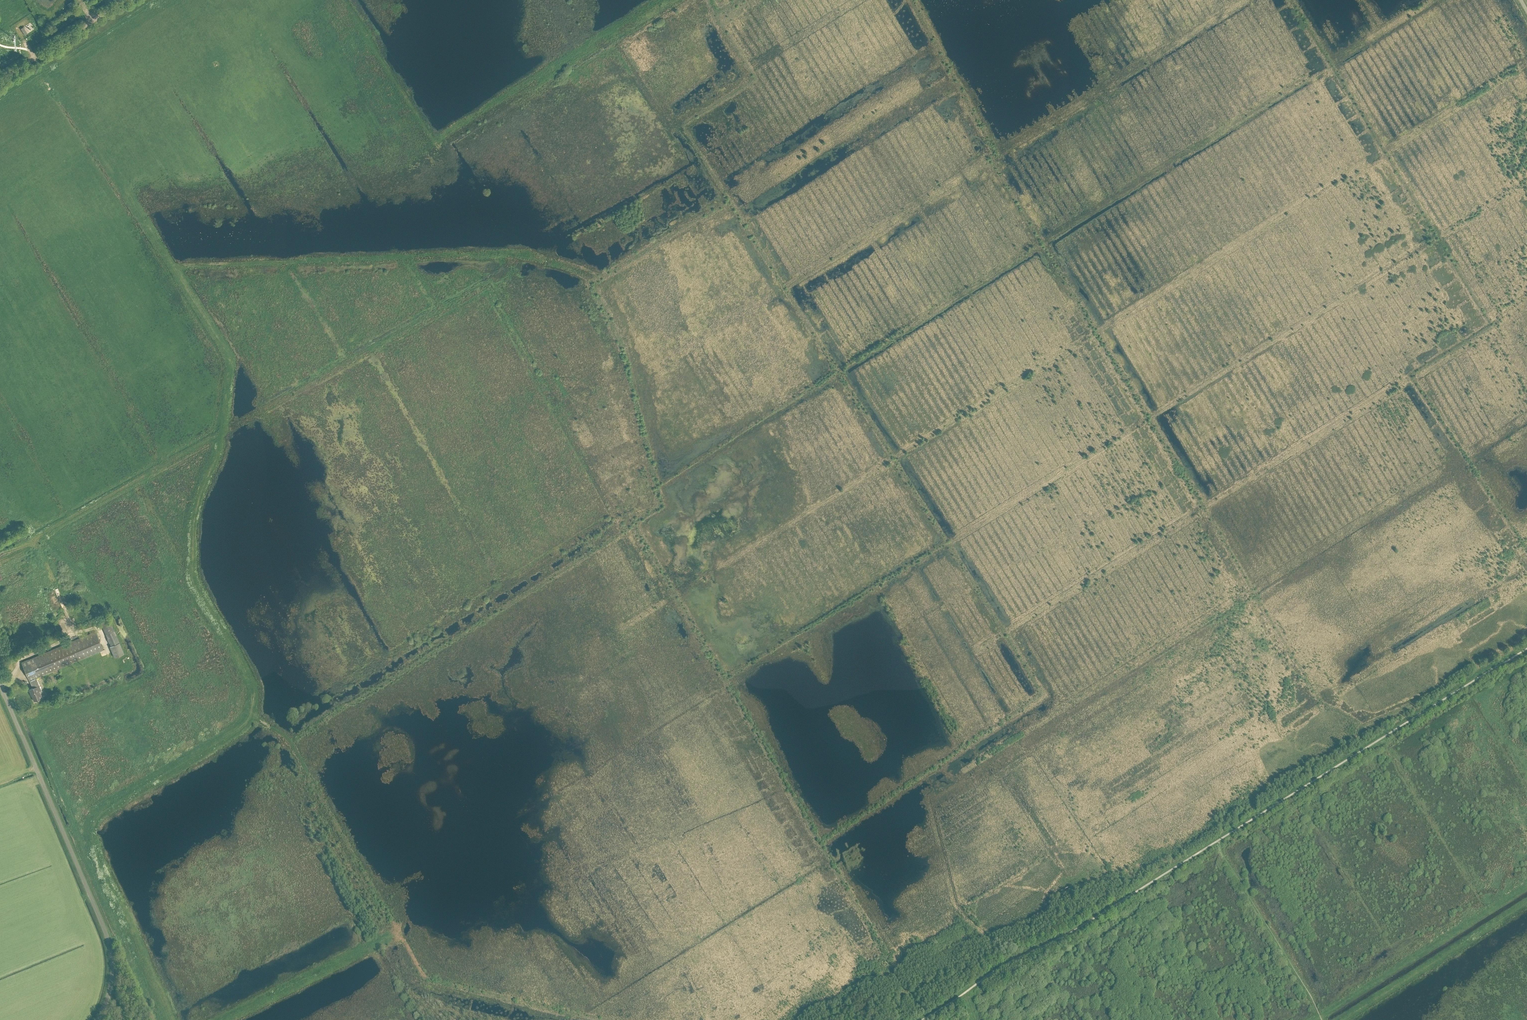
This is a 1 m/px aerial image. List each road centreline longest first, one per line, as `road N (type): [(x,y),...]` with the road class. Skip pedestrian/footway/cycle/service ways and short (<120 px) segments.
road 1 (unclassified): [(98,1019),(110,990),(108,943),(0,685)]
road 2 (unclassified): [(0,80),(124,0)]

